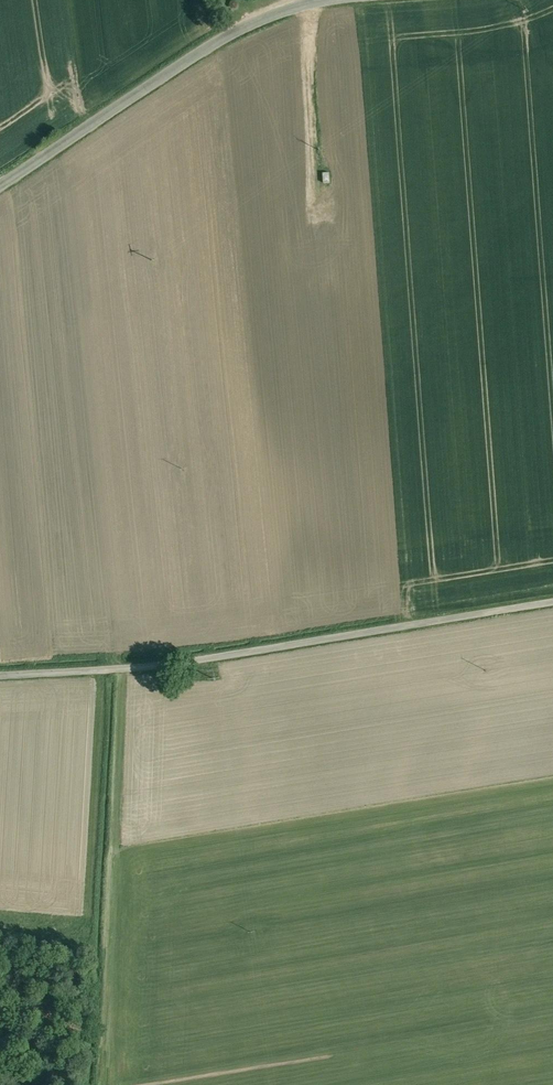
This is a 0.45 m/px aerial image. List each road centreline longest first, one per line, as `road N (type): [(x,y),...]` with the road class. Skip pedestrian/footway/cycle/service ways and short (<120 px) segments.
road 1 (unclassified): [(0,679),(111,676),(552,605)]
road 2 (unclassified): [(0,190),(241,27),(343,0)]

